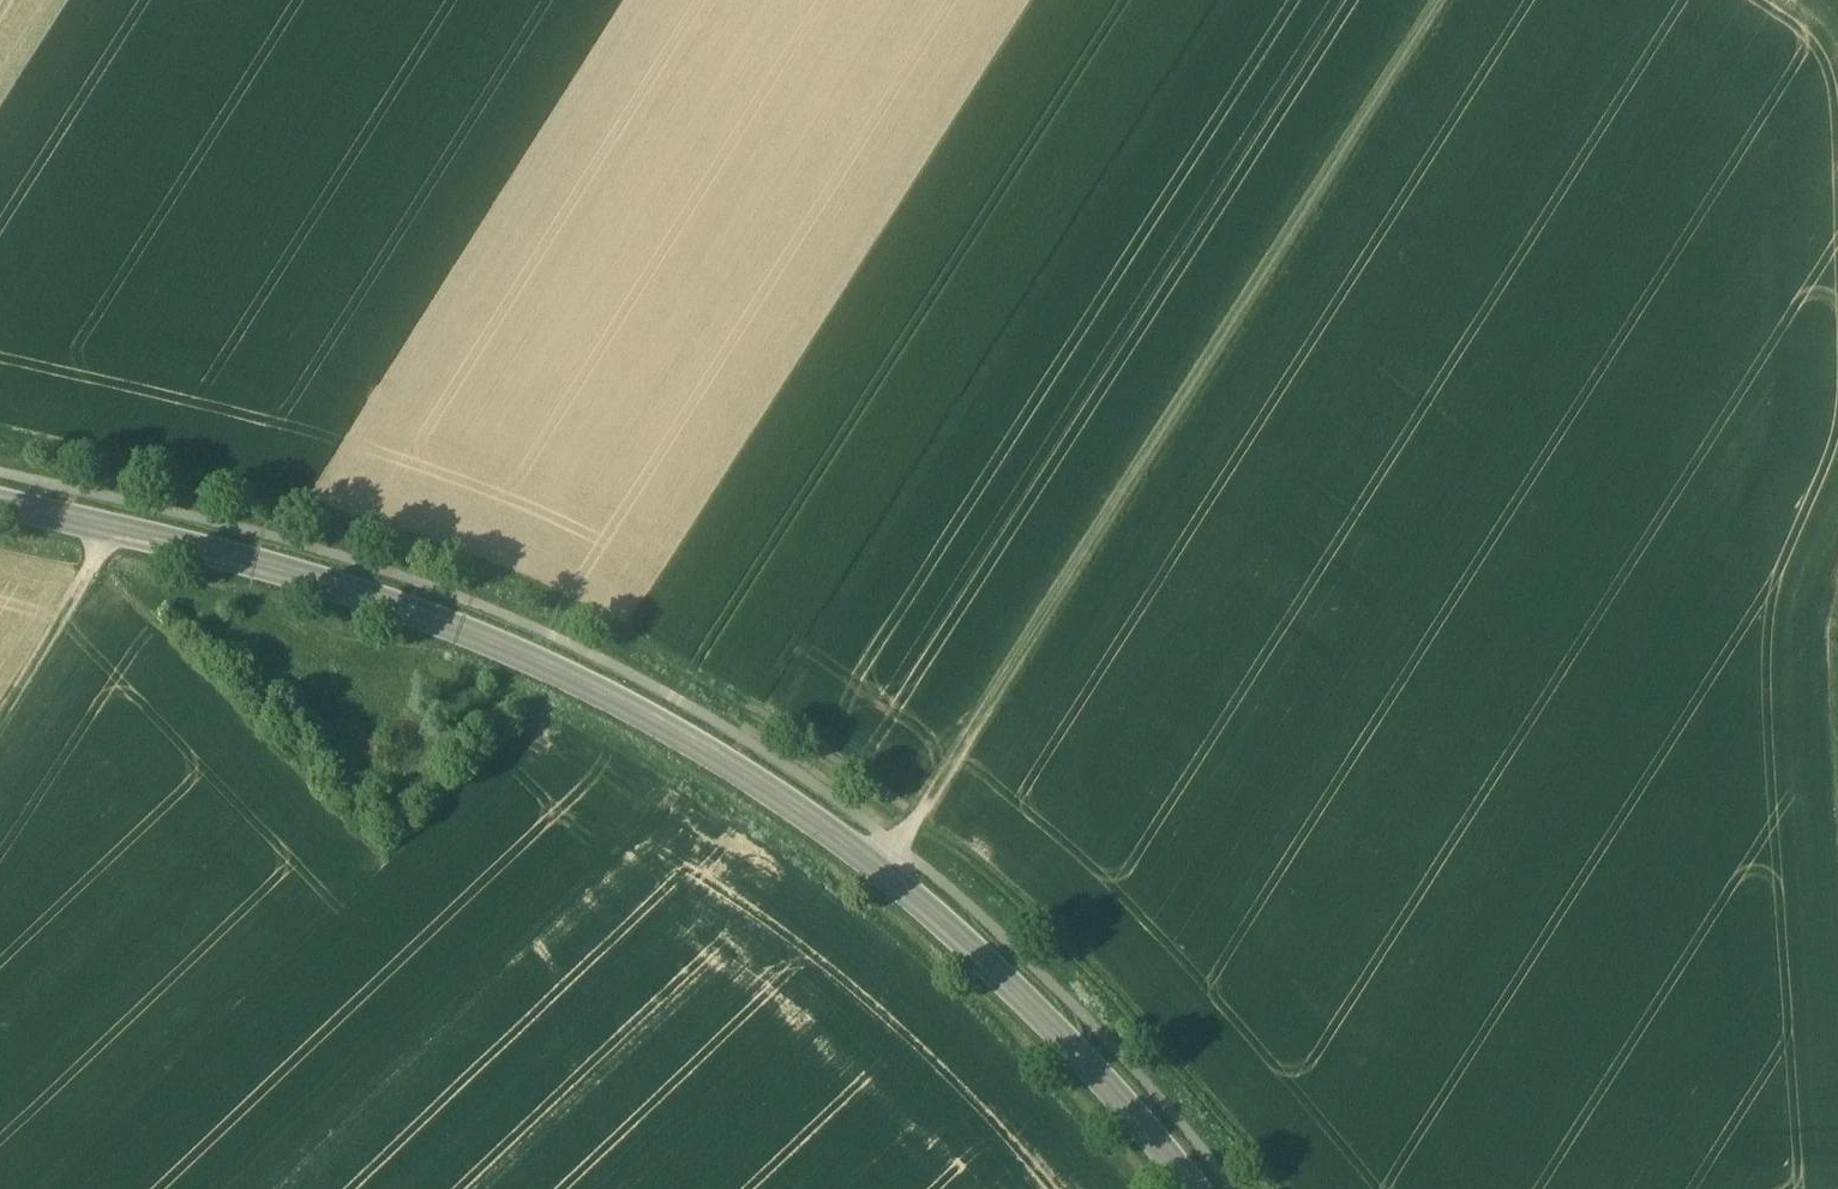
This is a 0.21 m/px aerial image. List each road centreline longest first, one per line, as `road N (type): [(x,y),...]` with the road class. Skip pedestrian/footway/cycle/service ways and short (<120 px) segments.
road 1 (tertiary): [(0,504),(403,609),(515,650),(702,746),(869,856),(995,964),(1080,1045),(1202,1188)]
road 2 (track): [(879,864),(934,791),(1439,0)]
road 3 (track): [(115,530),(0,710)]

